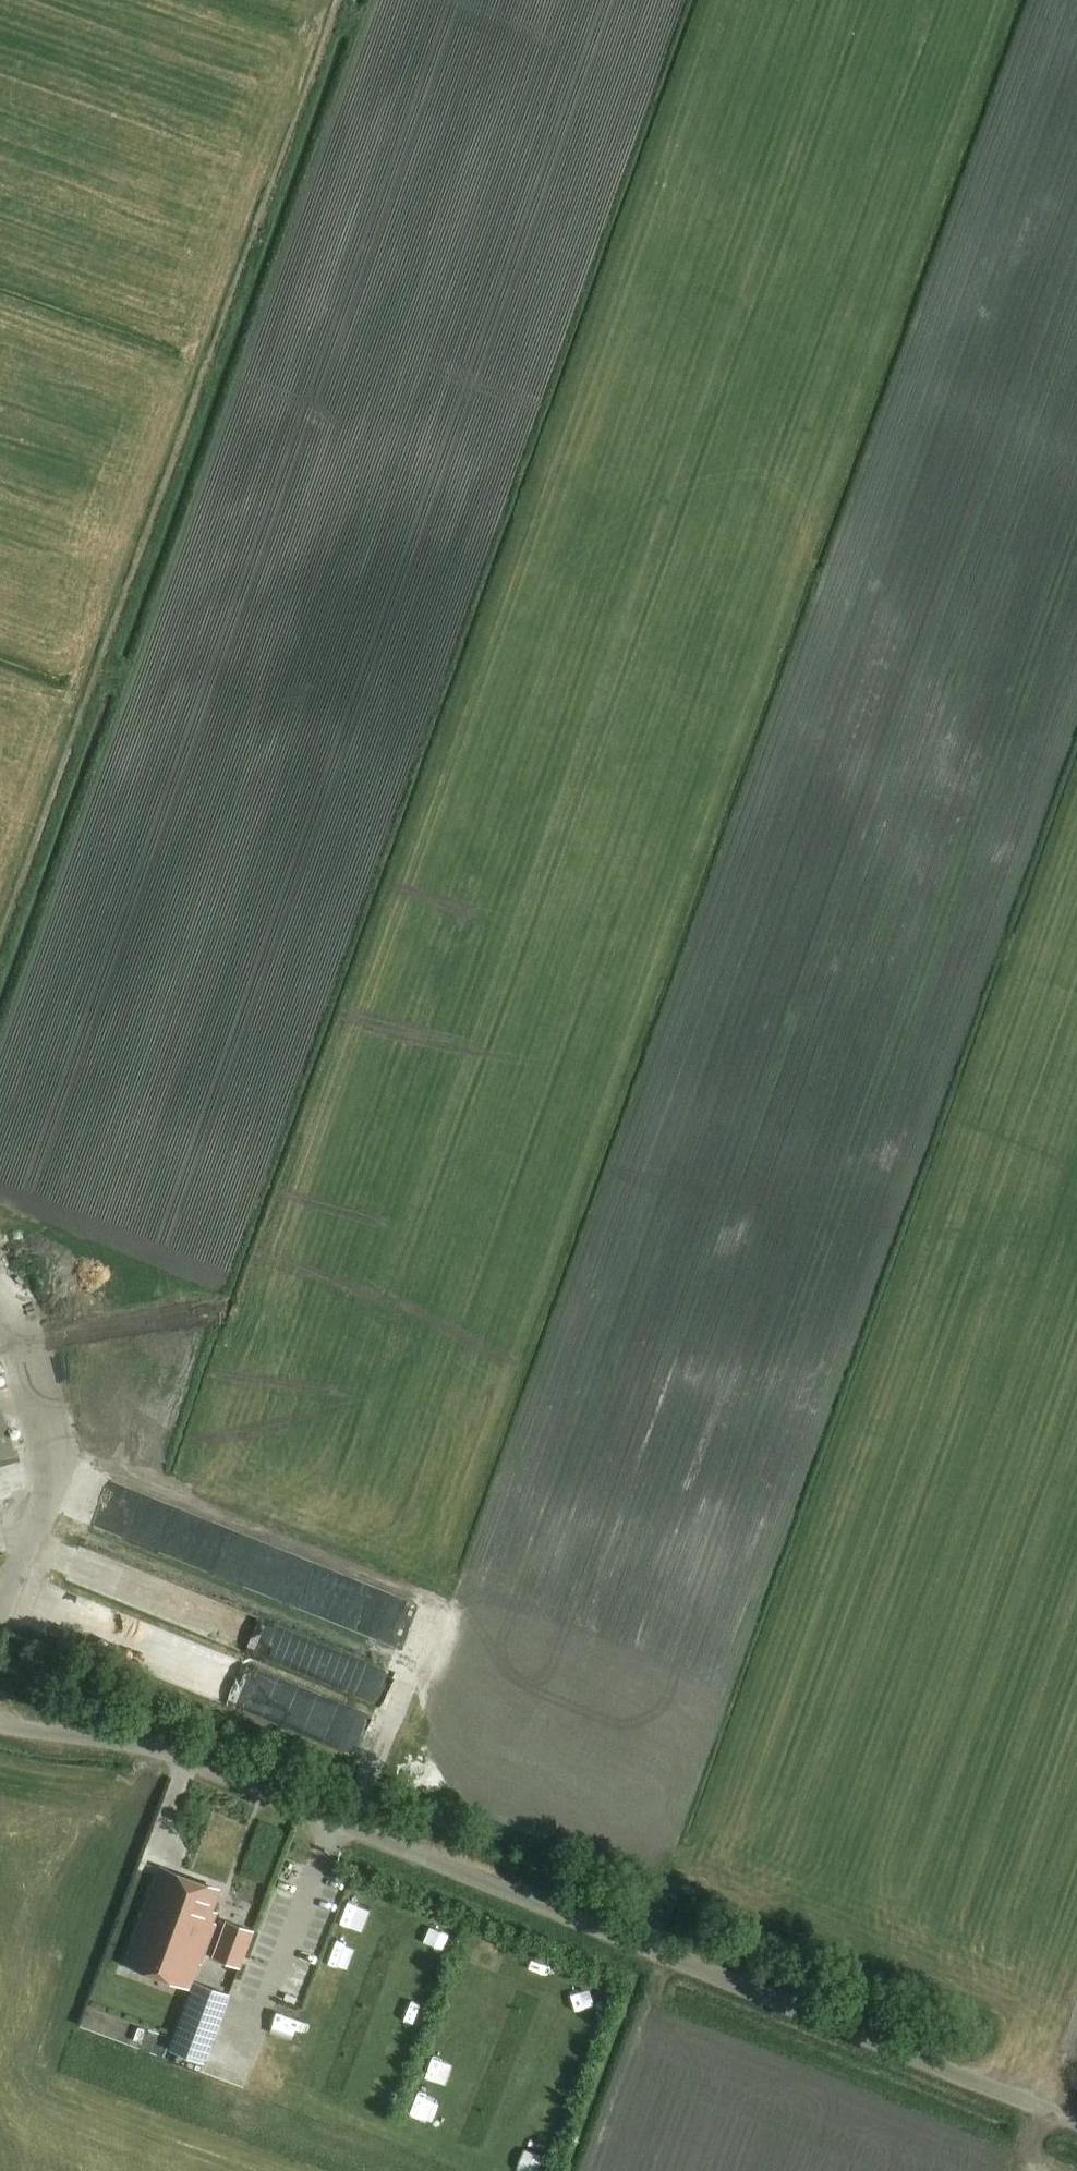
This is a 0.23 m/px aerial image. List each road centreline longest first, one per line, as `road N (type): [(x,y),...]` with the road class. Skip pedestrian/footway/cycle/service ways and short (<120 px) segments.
road 1 (unclassified): [(1076,2120),(139,1741),(0,1722)]

